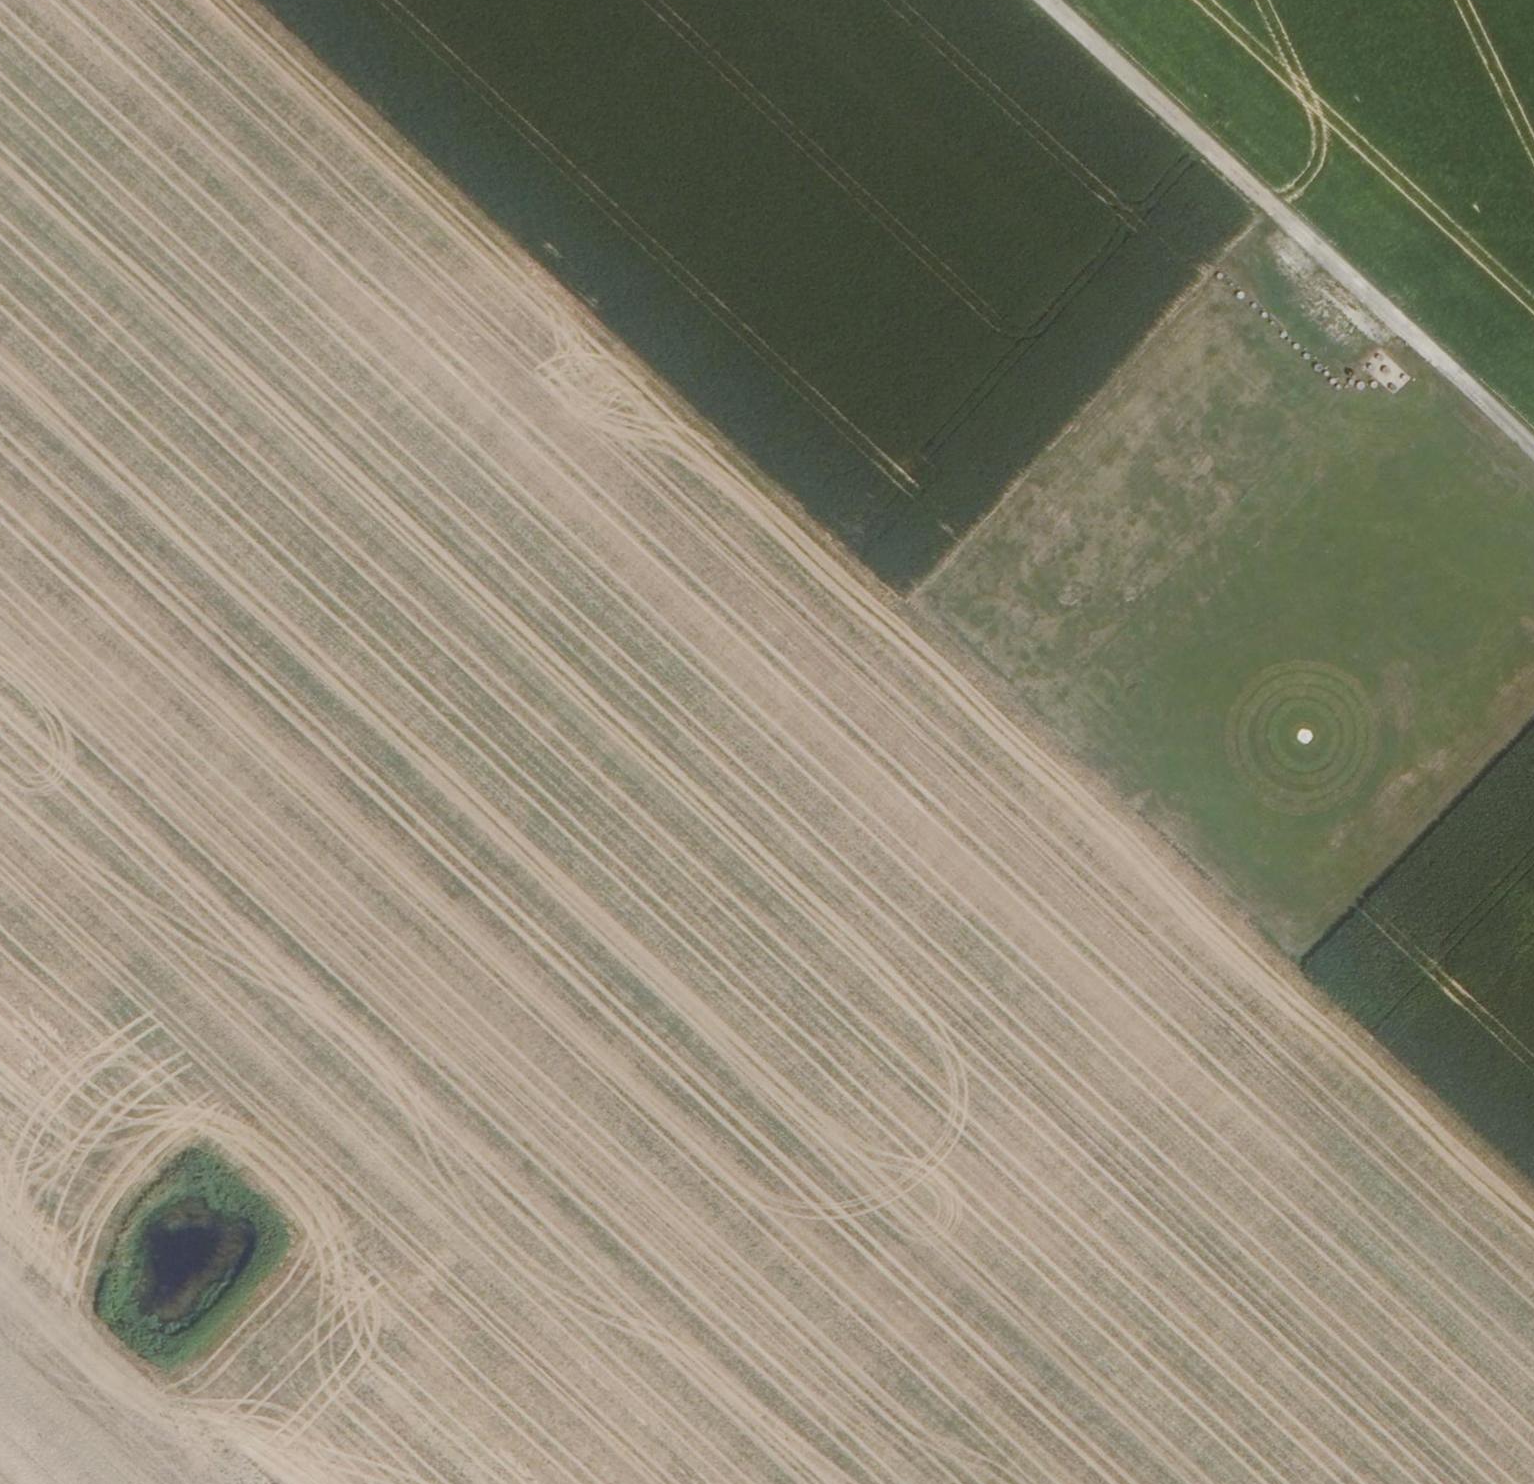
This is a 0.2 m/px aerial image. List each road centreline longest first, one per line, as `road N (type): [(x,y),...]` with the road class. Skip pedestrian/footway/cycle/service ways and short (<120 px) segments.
road 1 (track): [(1038,0),(1533,462)]

